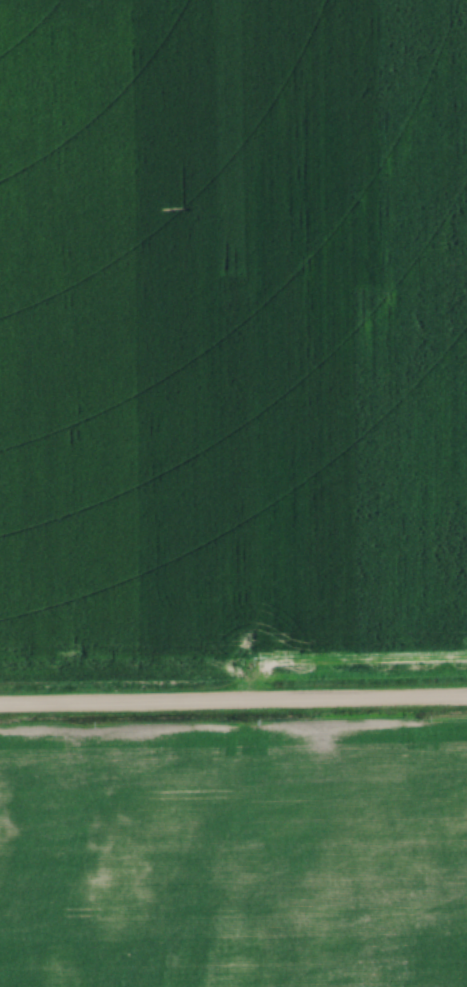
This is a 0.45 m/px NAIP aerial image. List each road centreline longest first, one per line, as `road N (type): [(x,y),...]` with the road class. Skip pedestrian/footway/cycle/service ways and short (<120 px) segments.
road 1 (tertiary): [(466,704),(0,711)]

